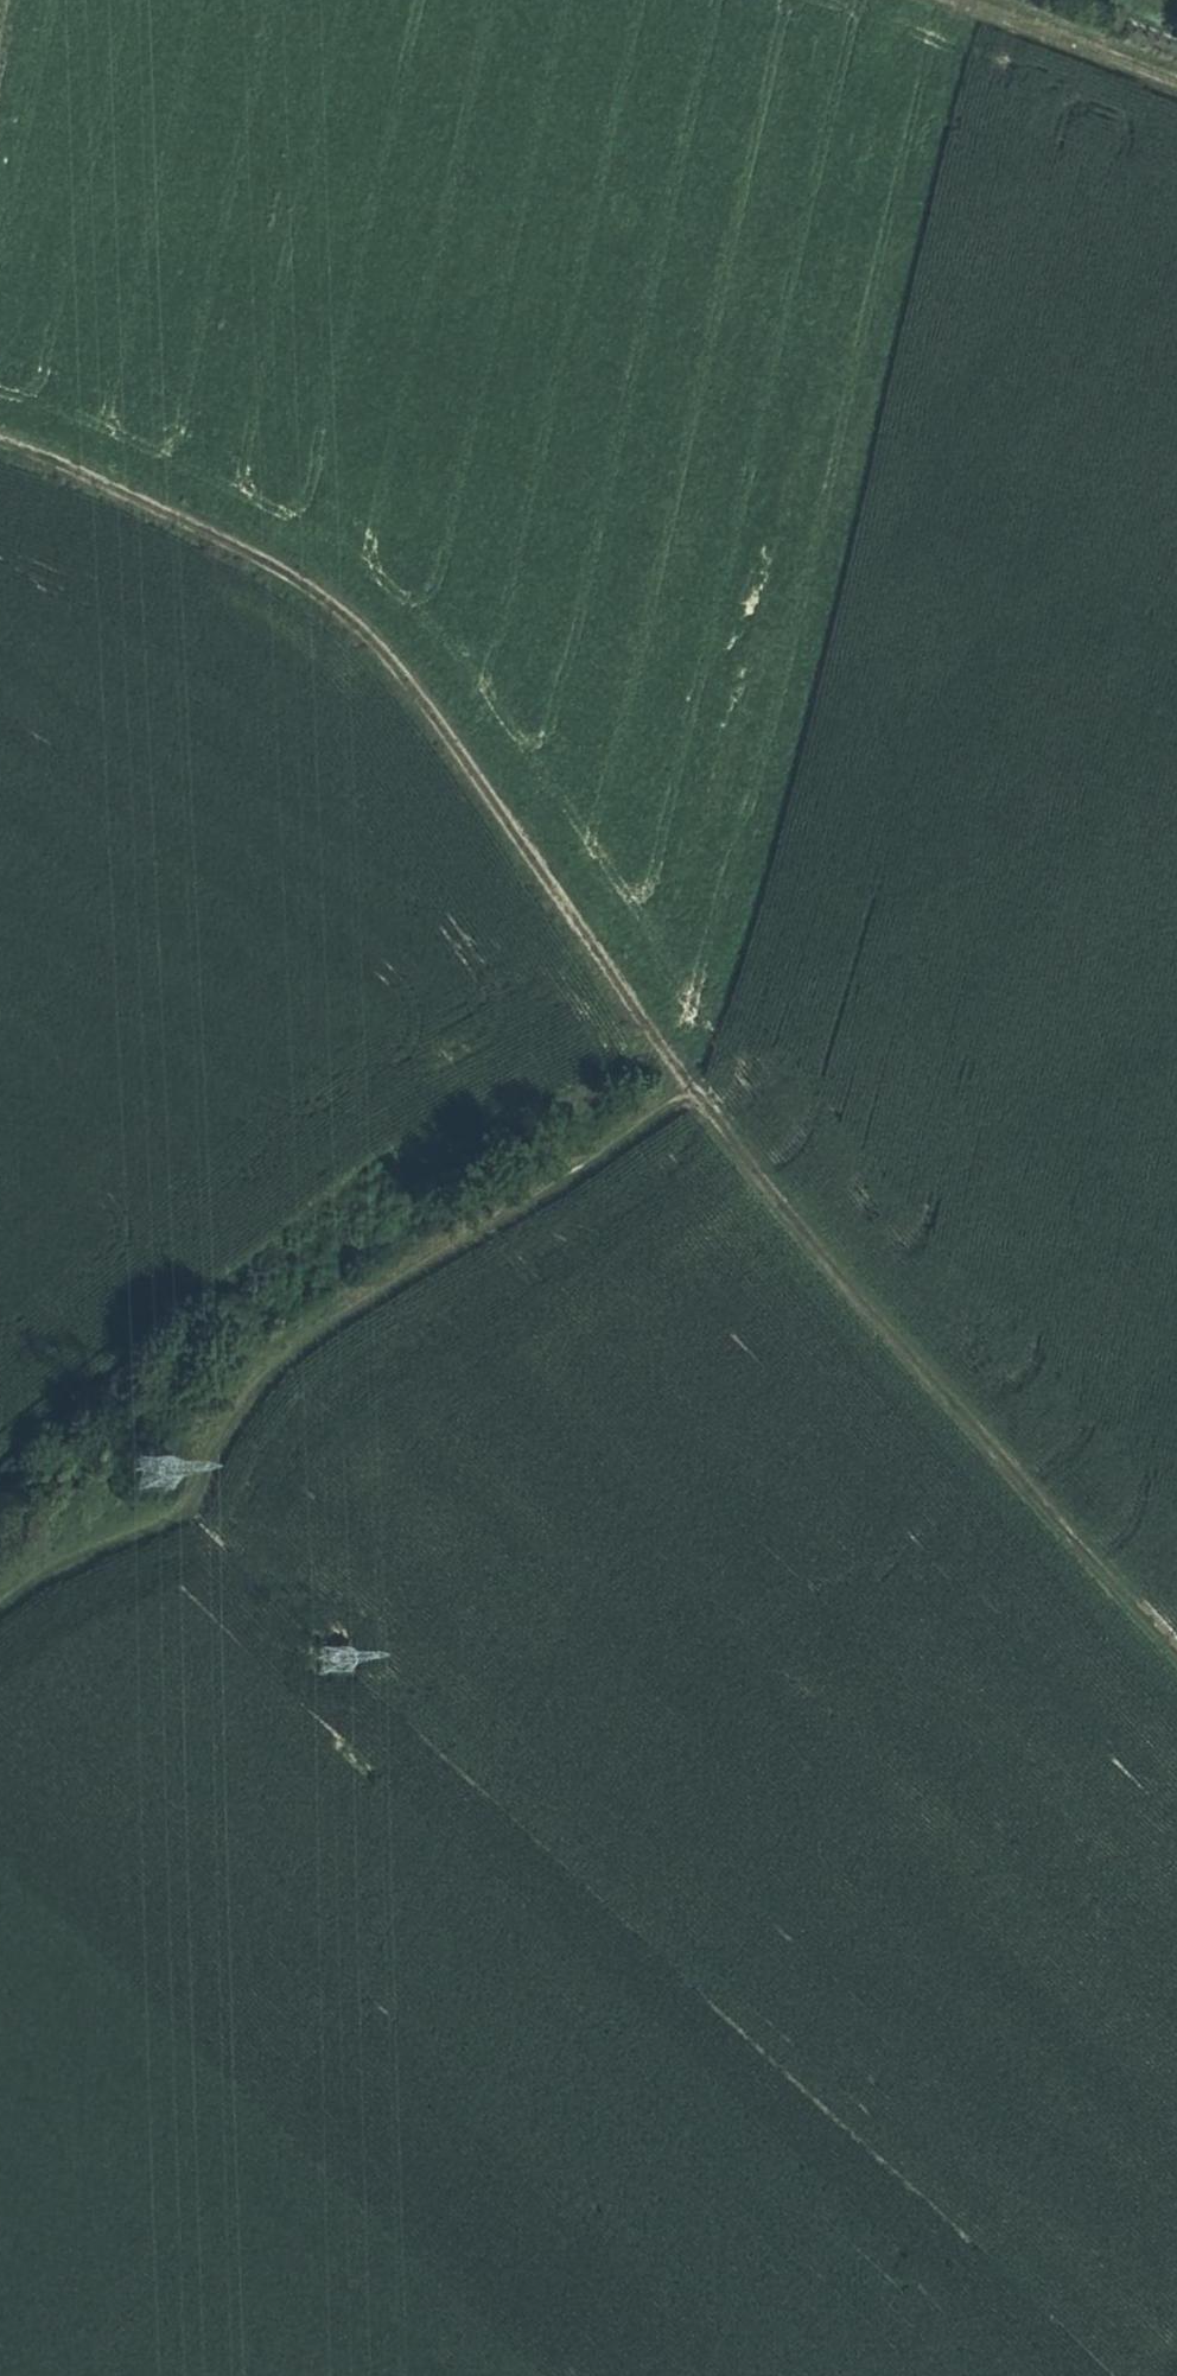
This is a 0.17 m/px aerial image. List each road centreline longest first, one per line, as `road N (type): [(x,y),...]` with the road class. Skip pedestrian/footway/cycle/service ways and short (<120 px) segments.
road 1 (track): [(0,446),(282,571),(382,653),(429,708),(683,1082),(784,1210),(1176,1653)]
road 2 (track): [(0,1623),(110,1550),(167,1525),(218,1423),(278,1356),(547,1182),(683,1082)]
road 3 (track): [(1176,88),(1022,42),(925,0)]

